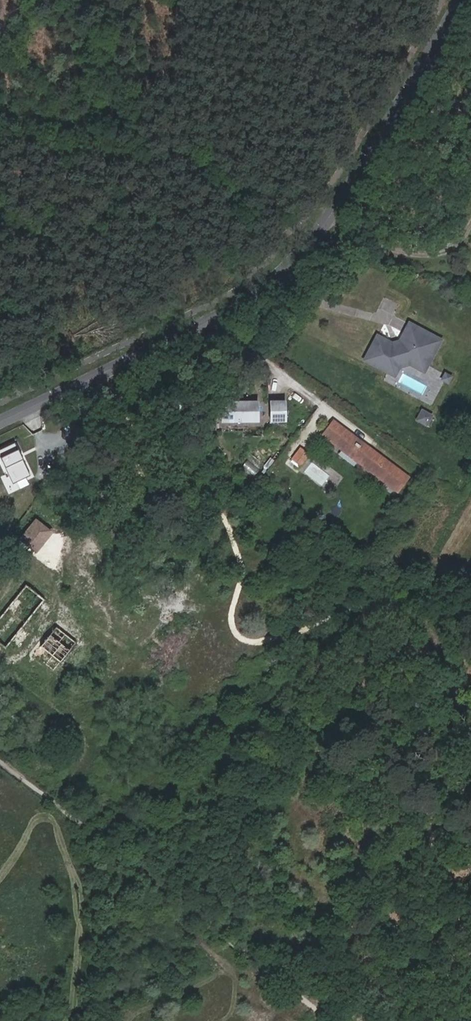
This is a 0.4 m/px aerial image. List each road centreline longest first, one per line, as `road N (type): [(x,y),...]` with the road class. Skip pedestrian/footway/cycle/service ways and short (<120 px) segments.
road 1 (unclassified): [(465,0),(351,205),(307,261),(262,294),(0,422)]

